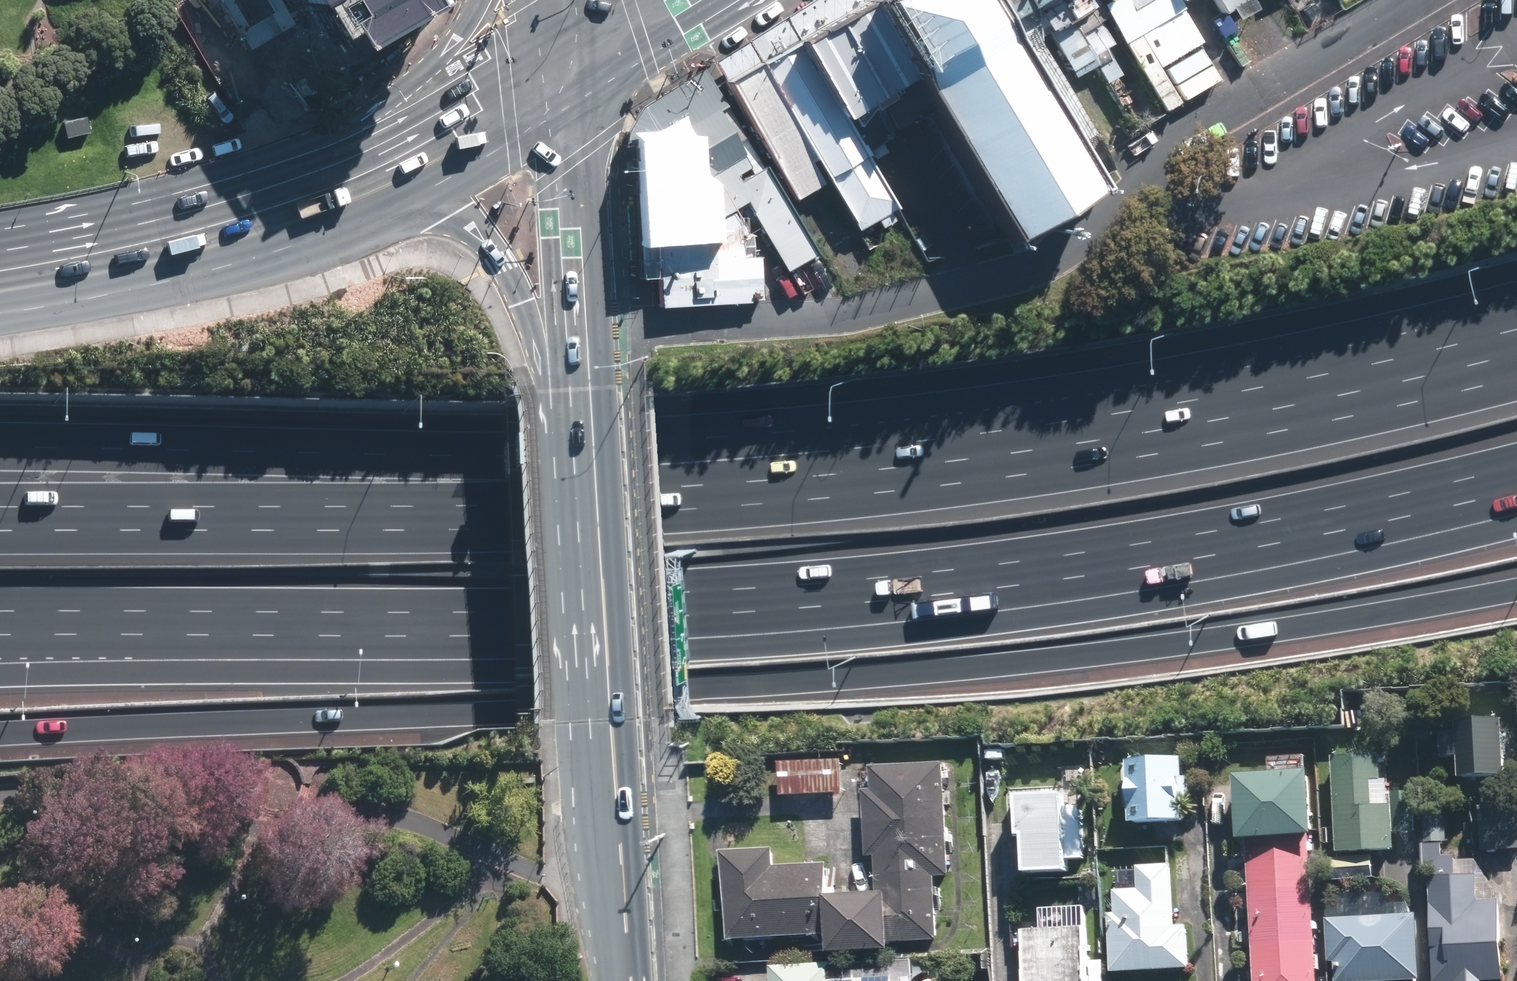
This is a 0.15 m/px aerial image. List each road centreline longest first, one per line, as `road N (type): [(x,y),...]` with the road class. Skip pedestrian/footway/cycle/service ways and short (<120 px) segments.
road 1 (motorway): [(1516,586),(1278,633),(1023,662),(0,727)]
road 2 (motorway): [(1516,464),(1145,543),(953,570),(716,591),(163,601)]
road 3 (motorway): [(0,527),(476,518),(751,503),(1152,455)]
road 4 (motorway): [(0,448),(673,438),(854,426),(1152,455)]
road 5 (primary): [(590,383),(628,980)]
road 6 (primary): [(0,290),(174,256),(364,195)]
road 7 (motorway): [(1152,455),(1516,376)]
road 8 (primary): [(575,74),(590,383)]
road 9 (primary): [(590,383),(466,227),(364,195)]
road 10 (primary): [(364,195),(575,74)]
road 11 (primary): [(364,195),(478,0)]
road 12 (motorway): [(163,601),(0,627)]
road 13 (motorway): [(163,601),(0,605)]
road 14 (primary): [(575,74),(696,0)]

